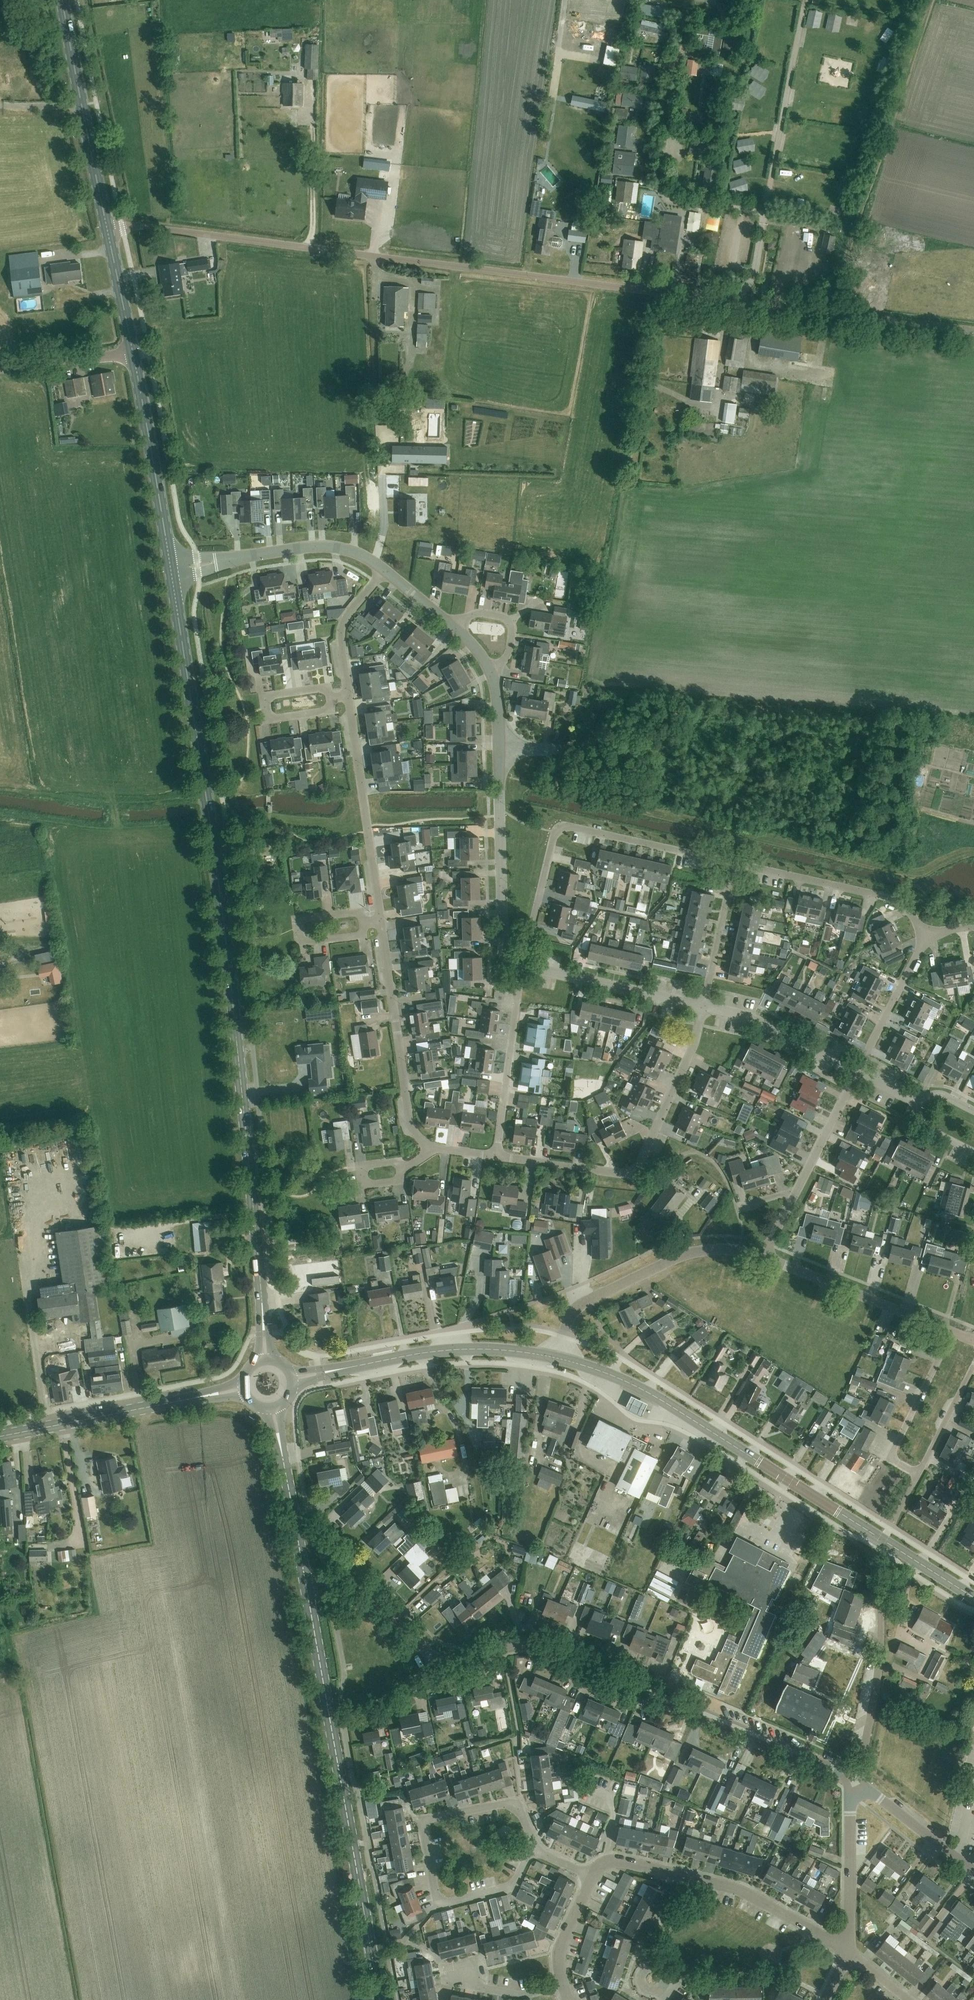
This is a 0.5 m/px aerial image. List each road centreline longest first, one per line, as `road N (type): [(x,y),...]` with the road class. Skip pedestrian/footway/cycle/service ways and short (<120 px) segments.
road 1 (residential): [(973,331),(141,227),(107,230)]
road 2 (secondary): [(262,1299),(225,940),(170,569)]
road 3 (unclassified): [(856,1782),(546,1647),(518,1644),(468,1663),(432,1656)]
road 4 (secondary): [(380,1999),(306,1586)]
road 5 (secondary): [(883,1540),(644,1390),(559,1358)]
road 6 (track): [(829,313),(932,0)]
road 7 (residential): [(733,865),(565,825),(554,832),(522,967)]
road 8 (residential): [(704,1007),(638,1171),(496,1156)]
road 9 (residential): [(534,1849),(514,1886),(447,1903),(437,1898),(423,1820),(506,1804),(522,1815)]
road 10 (residential): [(522,967),(502,942),(492,675)]
road 11 (residential): [(849,1952),(740,1889),(621,1860),(591,1878)]
road 12 (unclassified): [(559,1358),(570,1317),(588,1301),(684,1254),(764,1256)]
road 13 (residential): [(883,1540),(876,1562),(879,1666),(856,1782)]
road 14 (residential): [(430,1147),(409,1116),(381,920)]
road 15 (secondary): [(107,230),(64,0)]
road 16 (residential): [(381,920),(349,696)]
road 17 (residential): [(384,570),(326,546),(170,569)]
road 18 (secondary): [(170,569),(133,355)]
road 19 (residential): [(927,937),(893,899),(733,865)]
road 20 (unclassified): [(764,1256),(951,1332)]
road 21 (secondary): [(0,1436),(195,1398)]
road 22 (residential): [(496,1156),(522,967)]
road 23 (residential): [(704,1007),(522,967)]
road 24 (residential): [(849,1952),(856,1782)]
road 25 (secondary): [(559,1358),(461,1349),(391,1359)]
road 26 (residential): [(920,1471),(895,1460),(893,1450),(951,1332)]
road 27 (residential): [(857,1073),(753,1018),(704,1007)]
road 28 (residential): [(367,922),(363,936),(304,943),(296,930),(301,919),(357,911)]
road 29 (unclassified): [(432,1656),(358,1583),(306,1586)]
road 30 (residential): [(334,699),(330,710),(272,718),(264,708),(267,696),(327,688)]
road 31 (residential): [(857,1073),(927,937)]
road 32 (residential): [(704,1007),(733,865)]
road 33 (residential): [(971,1867),(856,1782)]
road 34 (residential): [(349,696),(341,628),(384,570)]
road 35 (unclassified): [(0,370),(133,355)]
road 36 (residential): [(797,1191),(857,1073)]
road 37 (secondary): [(306,1586),(283,1459)]
road 38 (secondary): [(133,355),(107,230)]
road 39 (residential): [(492,675),(507,655),(509,620),(477,613),(456,630)]

